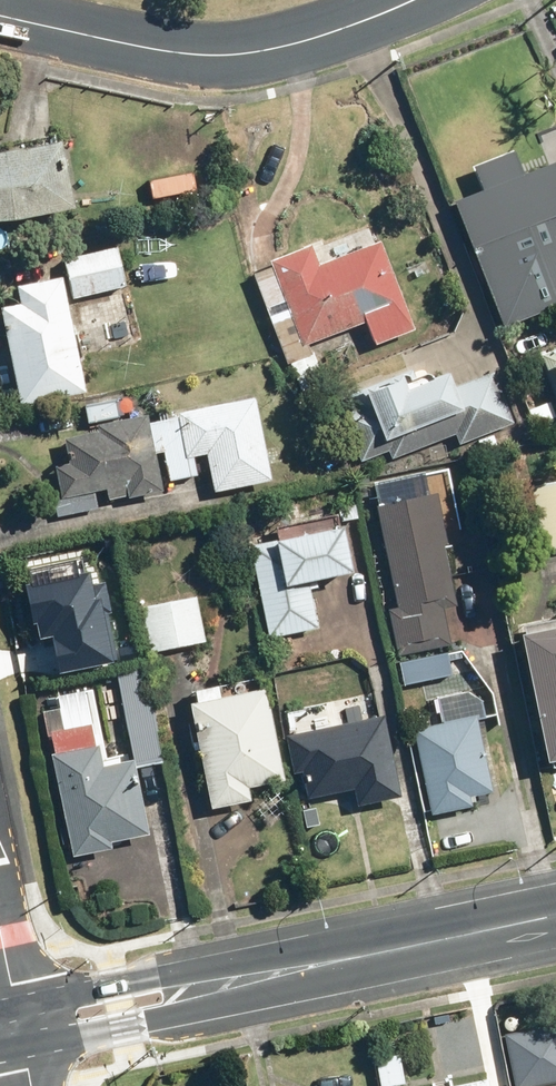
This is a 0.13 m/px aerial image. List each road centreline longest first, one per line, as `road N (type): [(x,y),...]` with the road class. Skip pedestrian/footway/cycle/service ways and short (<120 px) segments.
road 1 (residential): [(403,0),(264,50),(222,53),(0,14)]
road 2 (tertiary): [(555,916),(193,991)]
road 3 (tertiary): [(47,1021),(71,997),(159,977),(193,991)]
road 4 (tertiary): [(193,991),(165,1017),(80,1035),(47,1021)]

